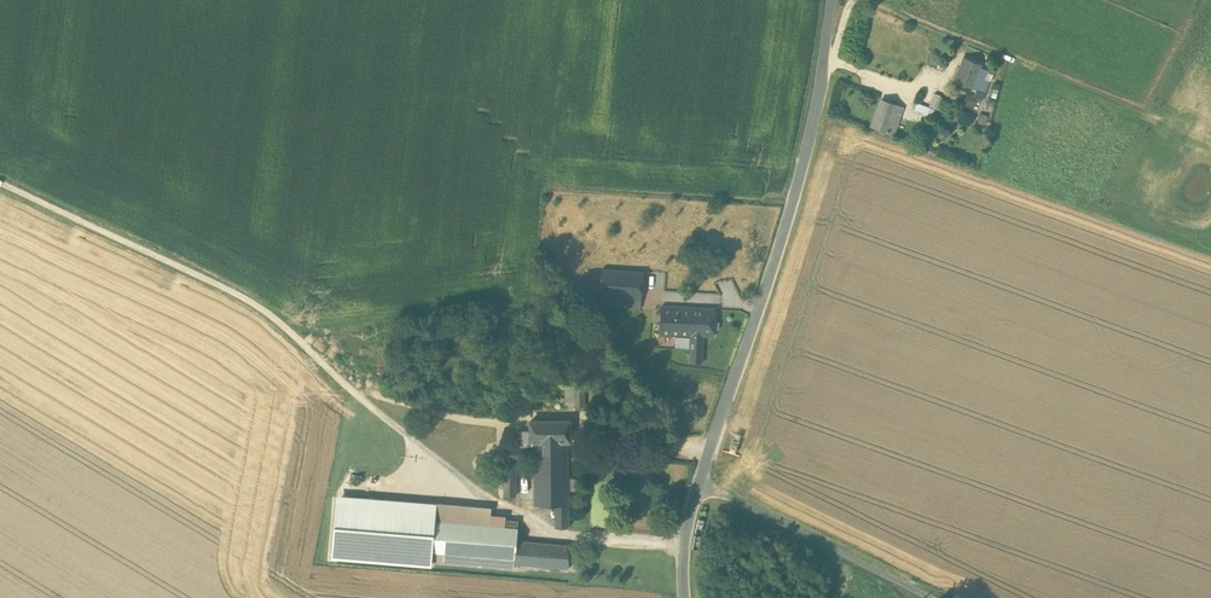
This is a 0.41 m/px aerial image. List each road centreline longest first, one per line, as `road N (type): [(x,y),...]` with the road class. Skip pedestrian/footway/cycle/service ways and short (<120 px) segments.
road 1 (tertiary): [(685,597),(690,513),(805,169),(833,0)]
road 2 (track): [(937,597),(700,482)]

